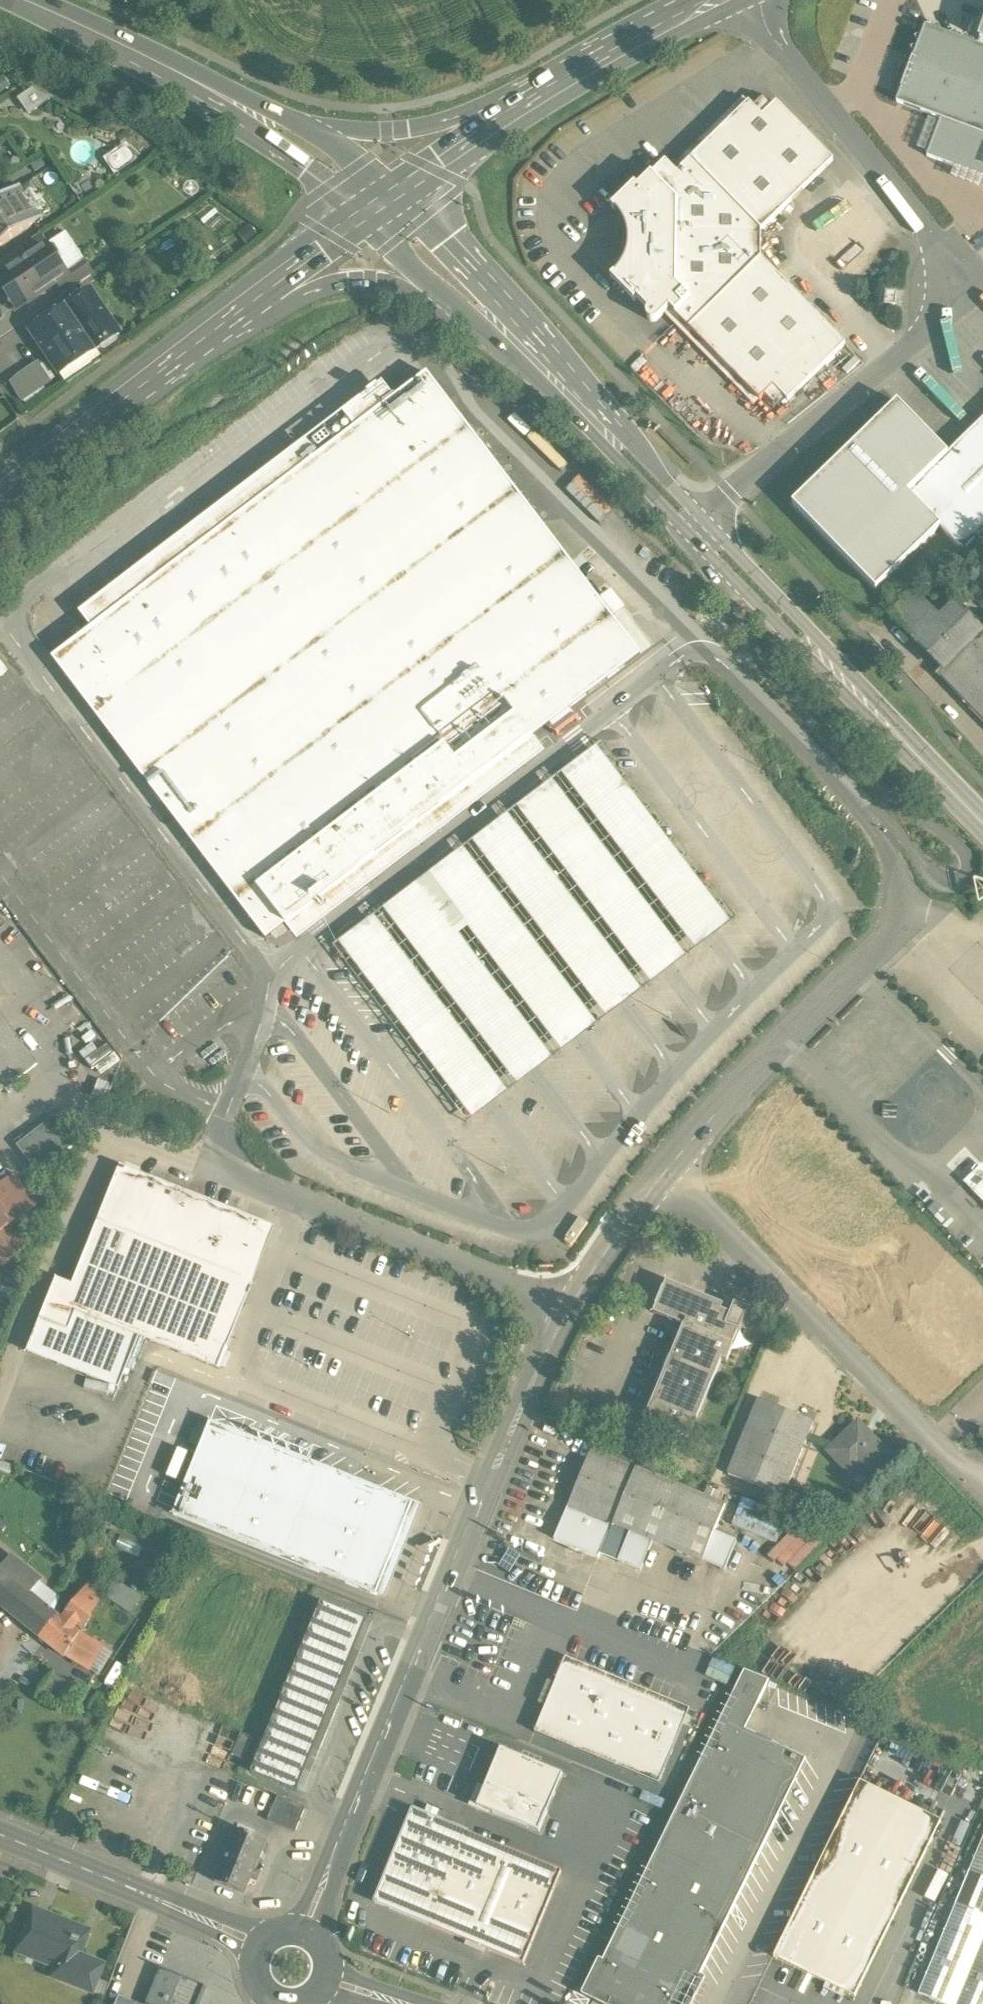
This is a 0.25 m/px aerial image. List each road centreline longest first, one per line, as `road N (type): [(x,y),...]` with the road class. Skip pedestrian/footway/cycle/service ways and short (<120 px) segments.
road 1 (residential): [(305,1932),(568,1309),(664,1171),(755,1065),(890,935),(902,900),(897,870),(835,775)]
road 2 (residential): [(695,522),(974,289),(742,0)]
road 3 (primary): [(982,824),(695,522)]
road 4 (tertiary): [(0,489),(254,294)]
road 5 (primary): [(543,97),(388,133),(328,131),(257,114)]
road 6 (primary): [(695,522),(502,310)]
road 7 (tertiary): [(0,1835),(258,1946)]
road 8 (primary): [(257,114),(23,0)]
road 9 (tertiary): [(254,294),(363,281),(502,310)]
road 10 (primary): [(543,97),(717,0)]
road 11 (primary): [(389,197),(543,97)]
road 12 (tertiary): [(254,294),(389,197)]
road 13 (primary): [(502,310),(389,197)]
road 14 (primary): [(389,197),(257,114)]

